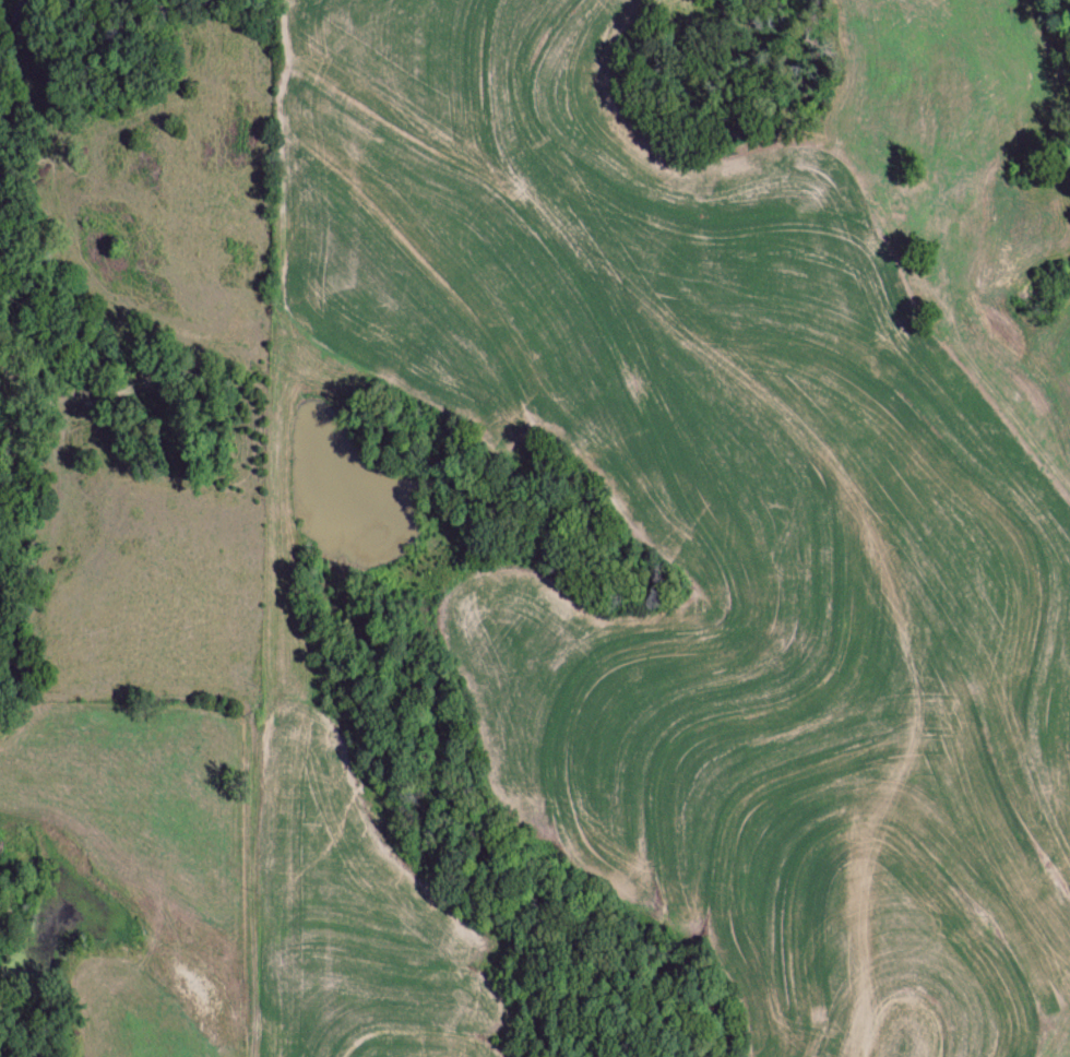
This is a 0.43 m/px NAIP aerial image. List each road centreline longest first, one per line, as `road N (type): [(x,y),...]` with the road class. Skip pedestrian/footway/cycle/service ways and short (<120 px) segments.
road 1 (residential): [(236,1056),(234,776),(198,728),(20,687),(0,663)]

